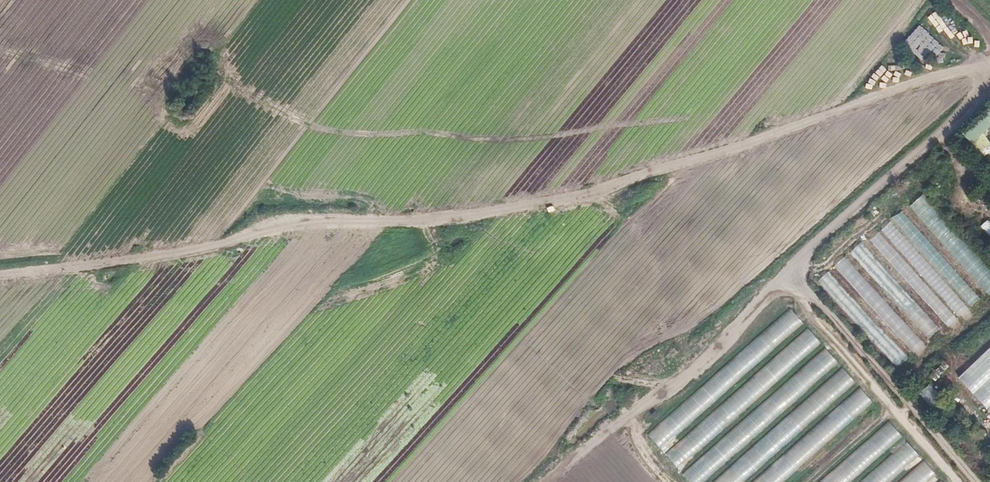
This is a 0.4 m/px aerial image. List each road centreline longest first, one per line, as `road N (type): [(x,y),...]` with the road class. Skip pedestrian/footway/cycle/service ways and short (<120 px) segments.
road 1 (track): [(0,280),(313,228),(554,204),(668,175),(989,64)]
road 2 (track): [(556,481),(989,97)]
road 3 (track): [(964,481),(916,438),(787,277)]

